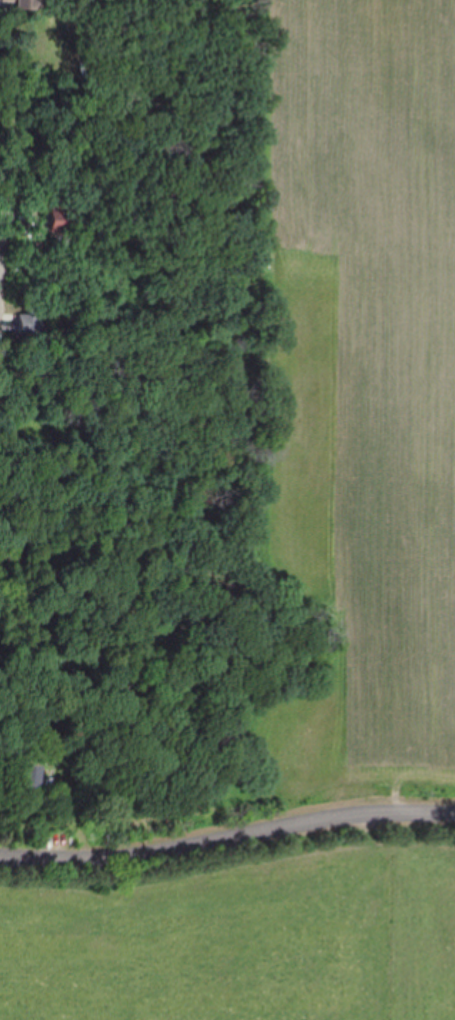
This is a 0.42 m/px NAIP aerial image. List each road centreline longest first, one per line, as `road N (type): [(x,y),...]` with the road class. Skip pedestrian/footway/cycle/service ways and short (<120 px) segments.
road 1 (residential): [(0,861),(77,860),(380,817),(454,815)]

